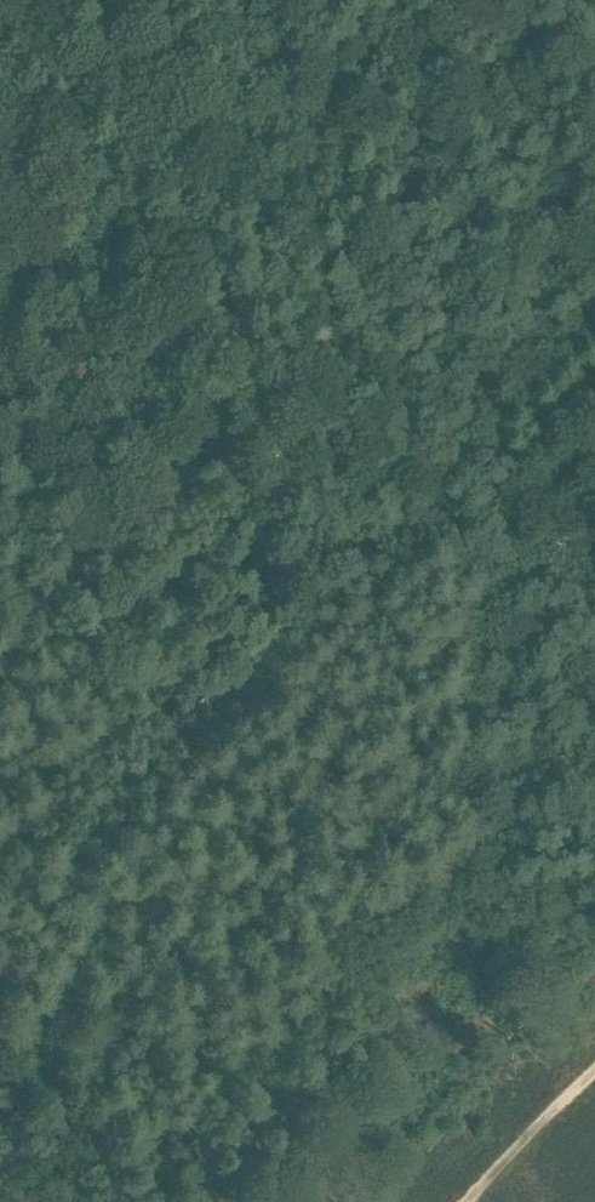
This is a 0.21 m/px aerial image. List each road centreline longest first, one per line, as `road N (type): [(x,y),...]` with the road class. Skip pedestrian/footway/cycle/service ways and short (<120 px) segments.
road 1 (track): [(594,1067),(460,1201)]

